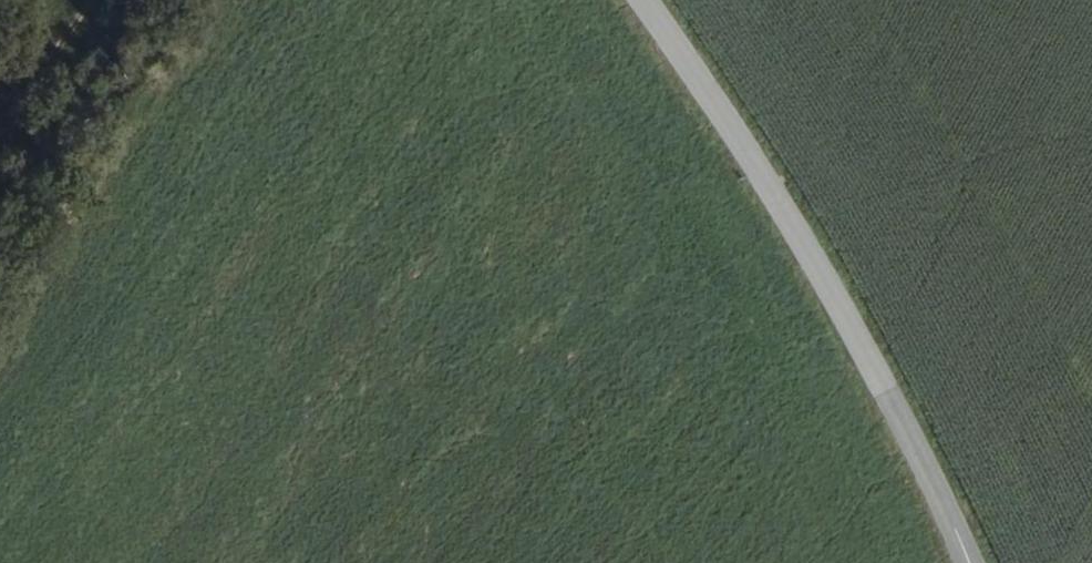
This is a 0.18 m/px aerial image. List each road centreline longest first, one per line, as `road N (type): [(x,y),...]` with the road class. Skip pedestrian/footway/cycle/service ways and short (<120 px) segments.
road 1 (unclassified): [(639,0),(832,301),(967,562)]
road 2 (track): [(123,0),(36,161),(0,206)]

